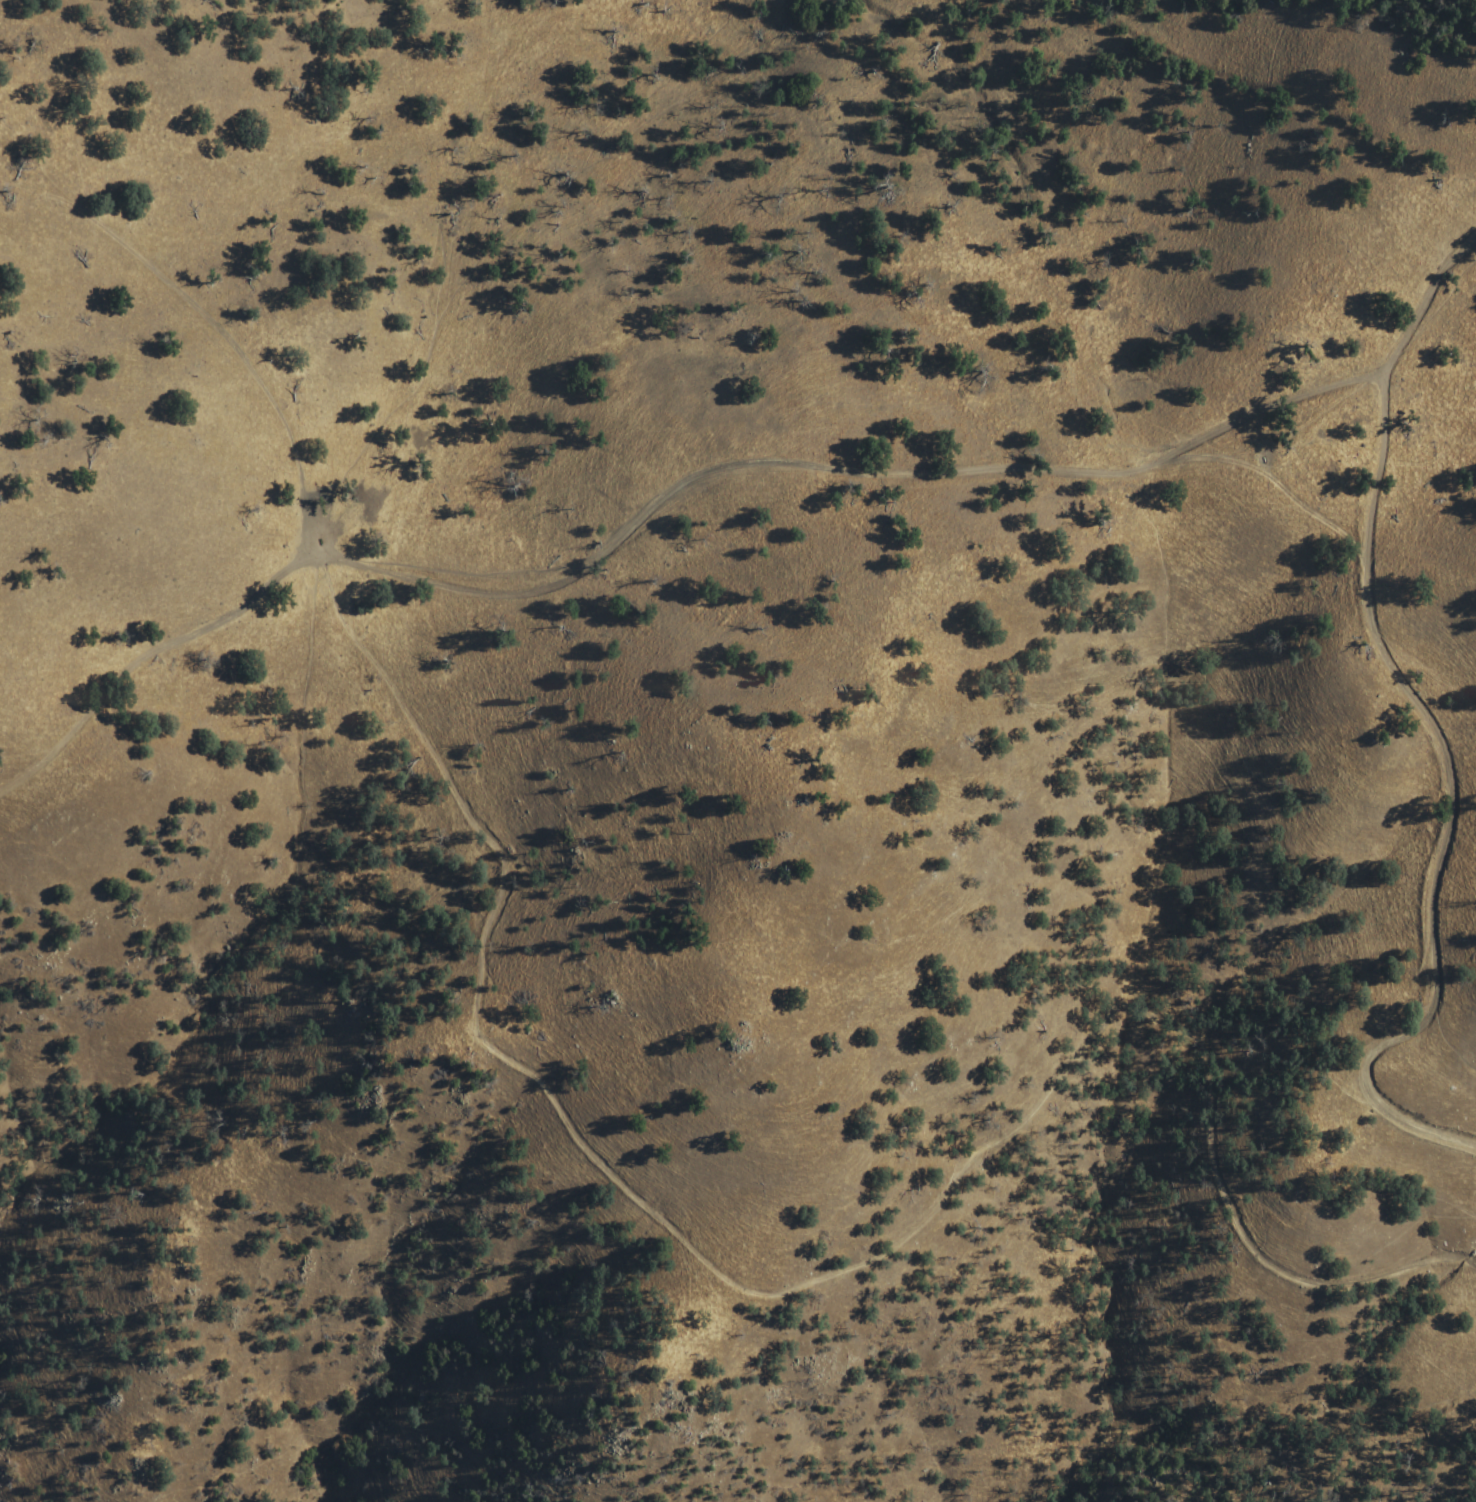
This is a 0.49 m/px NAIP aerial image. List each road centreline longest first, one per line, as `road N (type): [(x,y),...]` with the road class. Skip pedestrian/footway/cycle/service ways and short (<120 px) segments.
road 1 (residential): [(1385,390),(1354,390),(1234,474),(775,480),(671,506),(587,558),(331,580),(243,616),(0,813)]
road 2 (residential): [(1412,710),(1366,640),(1385,390),(1442,281),(1475,246)]

